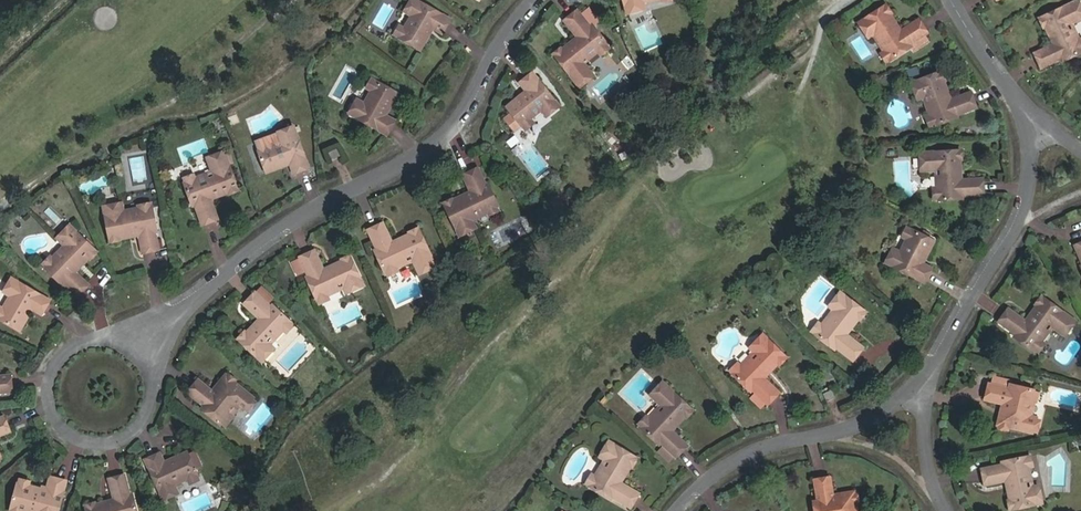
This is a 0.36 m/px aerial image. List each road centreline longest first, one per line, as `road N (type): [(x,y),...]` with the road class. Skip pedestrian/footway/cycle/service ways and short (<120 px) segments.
road 1 (residential): [(535,0),(450,131),(290,222),(136,351)]
road 2 (residential): [(1033,119),(1024,213),(923,388)]
road 3 (residential): [(923,388),(852,427),(734,460),(673,510)]
road 4 (residential): [(98,338),(61,357),(50,386),(57,417),(81,437),(115,439),(143,420),(153,387),(136,351)]
road 5 (residential): [(951,0),(1033,119)]
road 6 (residential): [(923,388),(933,478),(947,510)]

